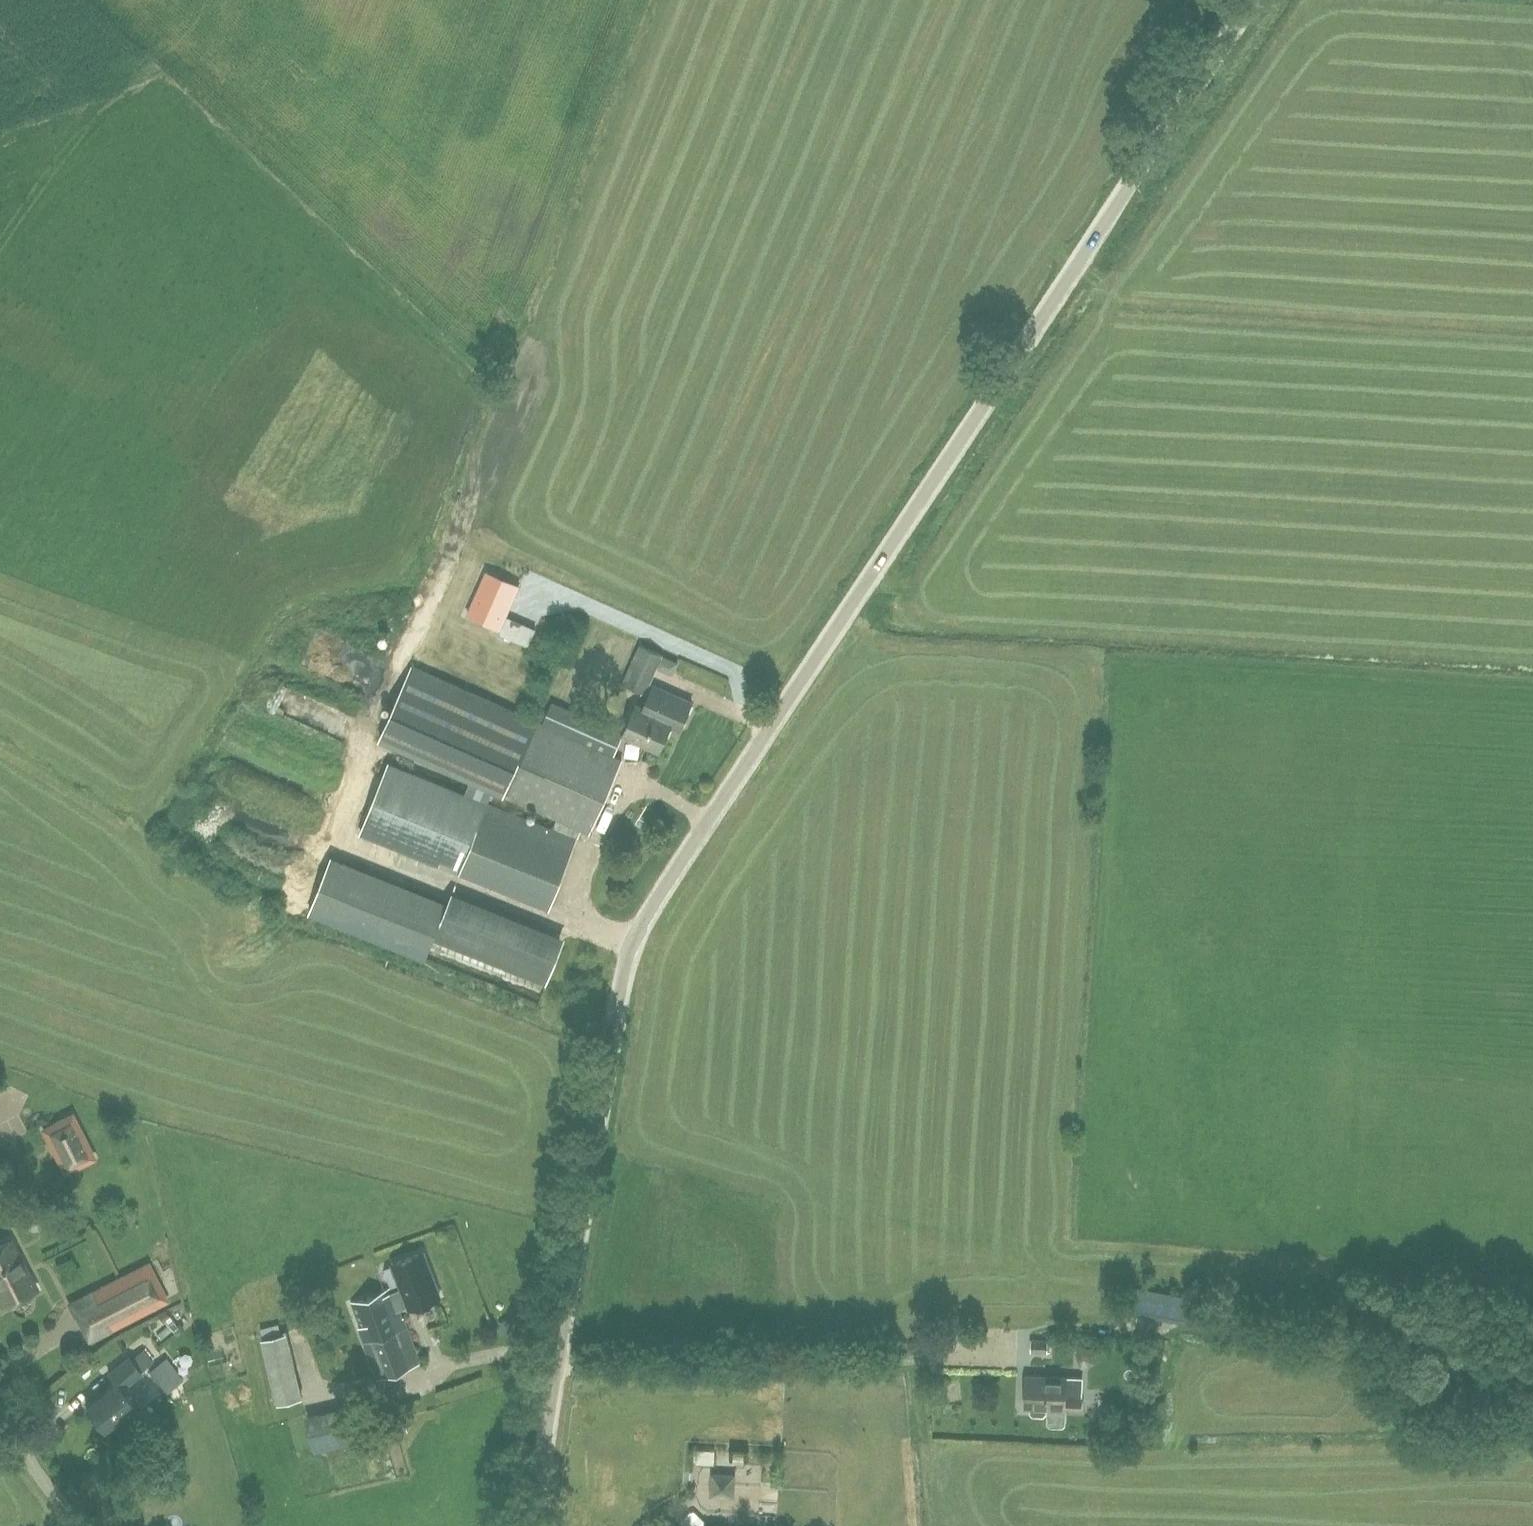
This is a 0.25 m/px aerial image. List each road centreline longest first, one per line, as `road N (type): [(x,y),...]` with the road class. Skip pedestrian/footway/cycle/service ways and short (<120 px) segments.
road 1 (unclassified): [(534,1525),(634,945),(1252,0)]
road 2 (track): [(0,247),(80,137),(158,66)]
road 3 (track): [(510,345),(523,360),(464,523)]
road 4 (unclassified): [(80,1525),(0,1417)]

